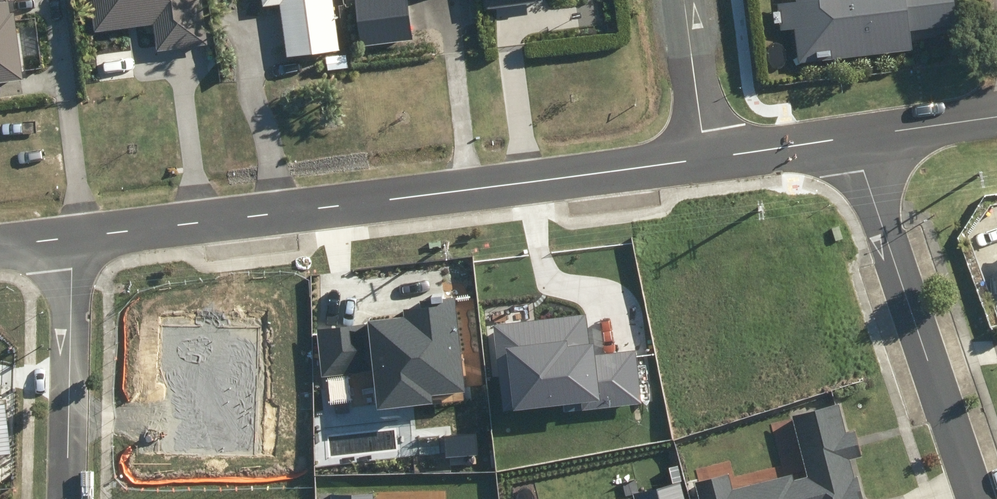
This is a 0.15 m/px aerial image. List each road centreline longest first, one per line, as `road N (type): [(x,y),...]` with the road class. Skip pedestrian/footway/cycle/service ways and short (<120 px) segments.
road 1 (residential): [(69,238),(704,159)]
road 2 (residential): [(851,136),(976,498)]
road 3 (residential): [(69,238),(66,498)]
road 4 (residential): [(704,159),(685,0)]
road 5 (residential): [(704,159),(851,136)]
road 6 (residential): [(851,136),(996,118)]

